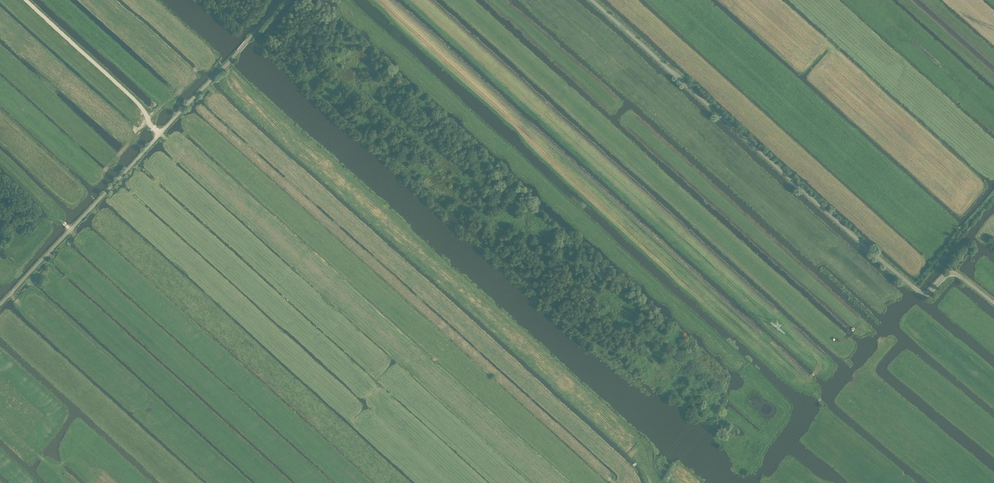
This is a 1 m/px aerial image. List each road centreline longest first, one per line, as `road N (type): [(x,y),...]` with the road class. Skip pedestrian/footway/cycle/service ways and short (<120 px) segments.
road 1 (unclassified): [(0,304),(282,0)]
road 2 (track): [(27,0),(181,153)]

